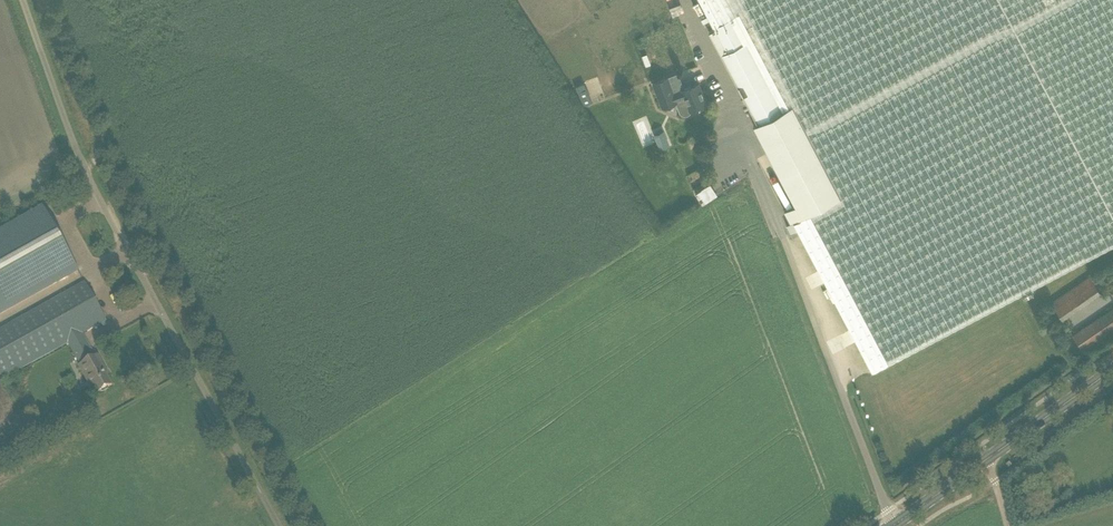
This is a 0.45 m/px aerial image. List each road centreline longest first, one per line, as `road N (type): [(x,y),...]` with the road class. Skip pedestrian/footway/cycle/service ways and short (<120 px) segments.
road 1 (unclassified): [(278,525),(81,164),(19,0)]
road 2 (tertiary): [(894,525),(1112,370)]

